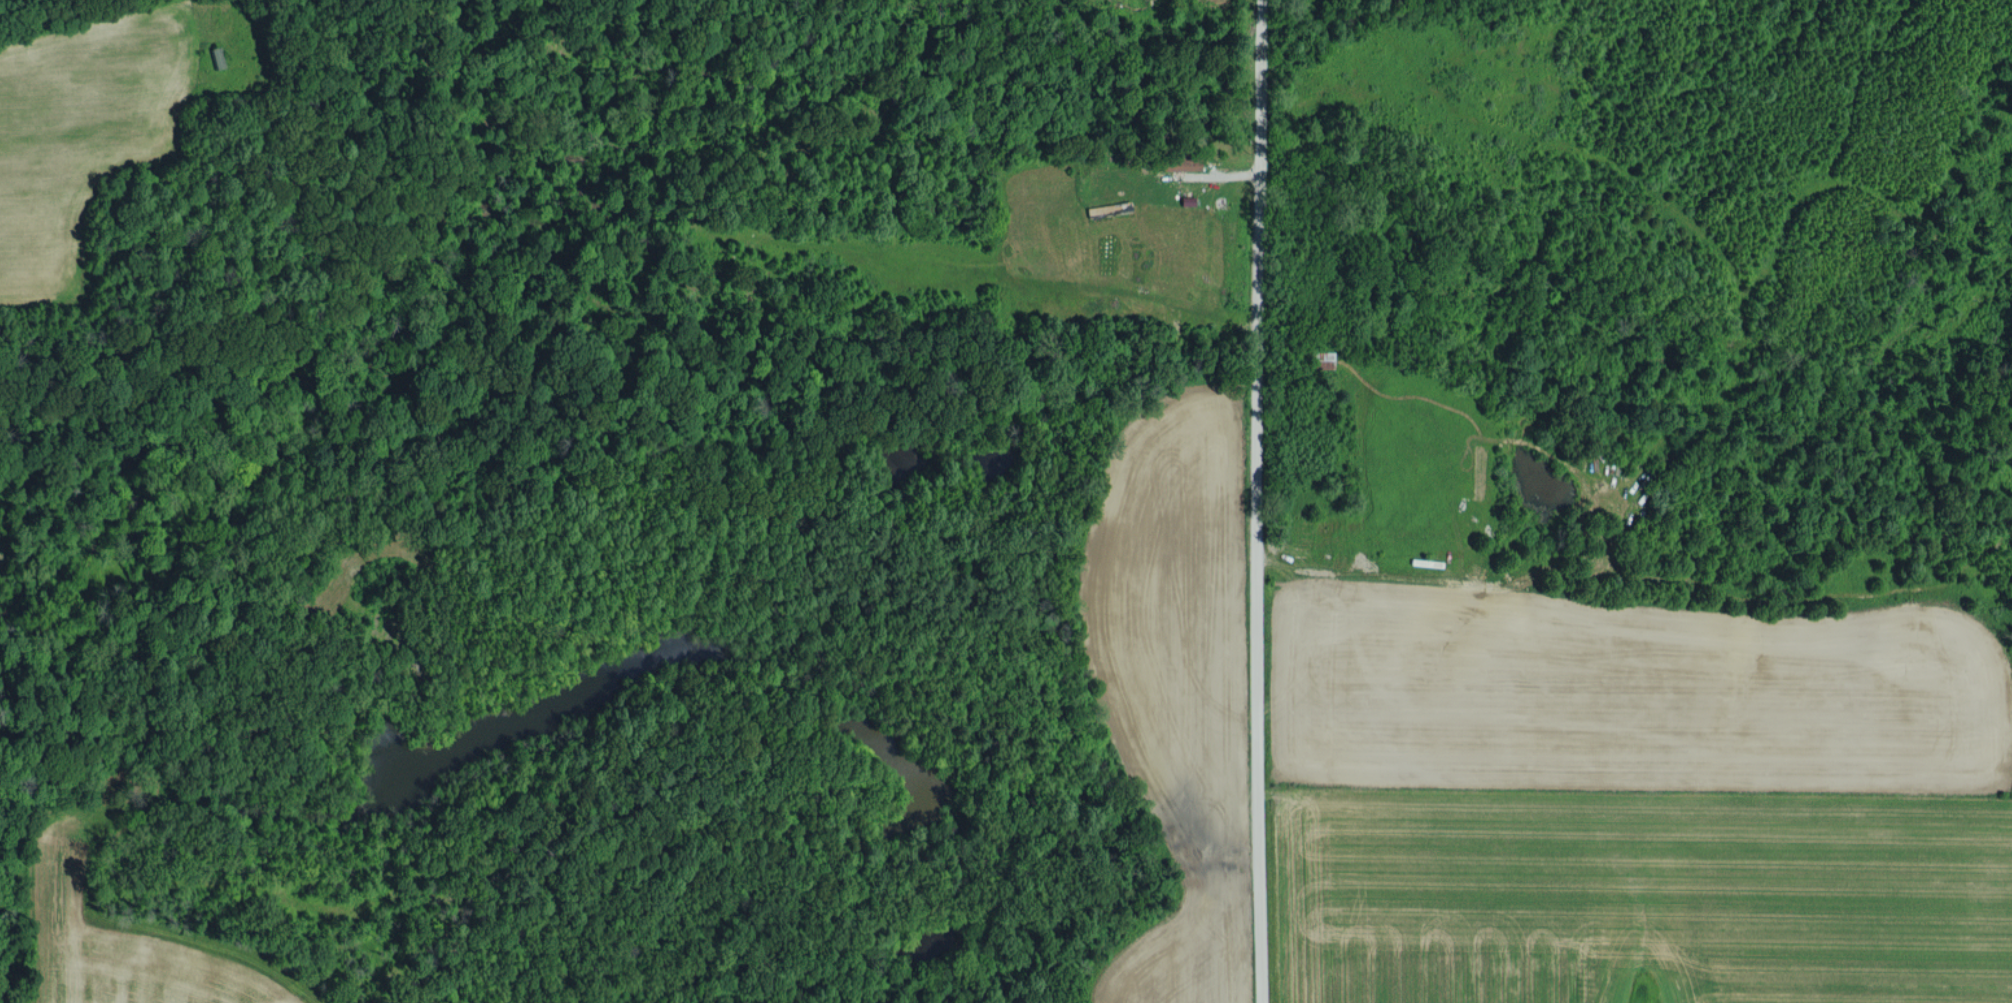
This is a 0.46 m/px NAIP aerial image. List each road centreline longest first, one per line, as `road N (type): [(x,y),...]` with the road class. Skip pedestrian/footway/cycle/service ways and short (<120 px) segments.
road 1 (residential): [(1265,1002),(1259,584),(1267,0)]

